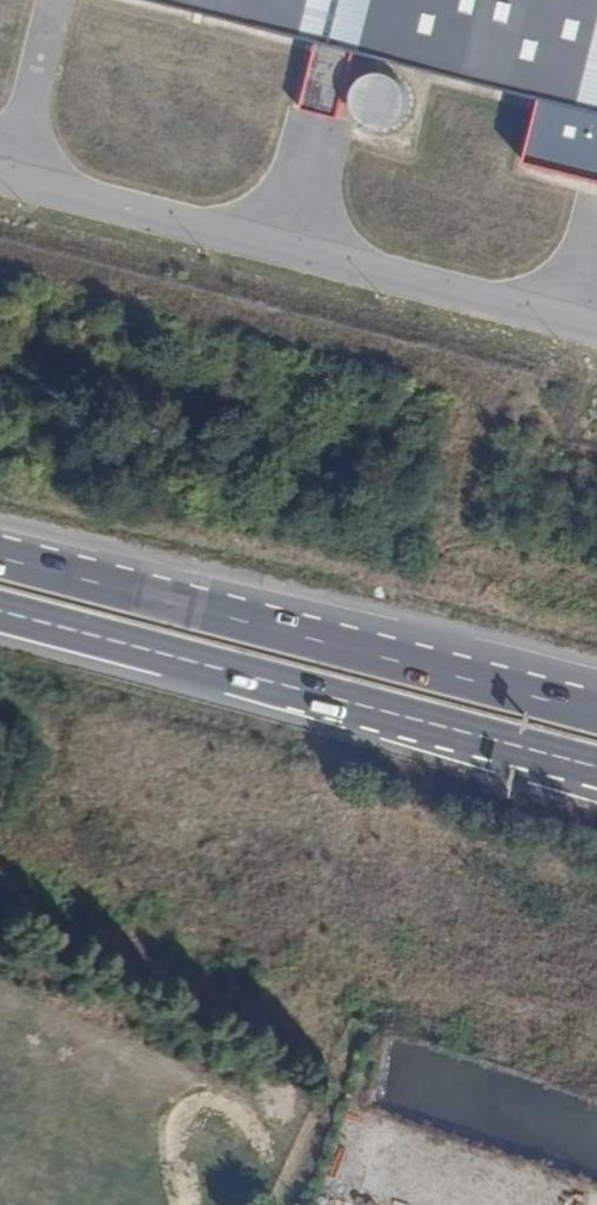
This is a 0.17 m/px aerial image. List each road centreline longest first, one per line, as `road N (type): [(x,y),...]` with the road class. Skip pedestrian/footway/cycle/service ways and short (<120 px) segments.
road 1 (trunk): [(596,713),(0,558)]
road 2 (trunk): [(0,621),(596,774)]
road 3 (track): [(471,367),(54,278),(0,276)]

